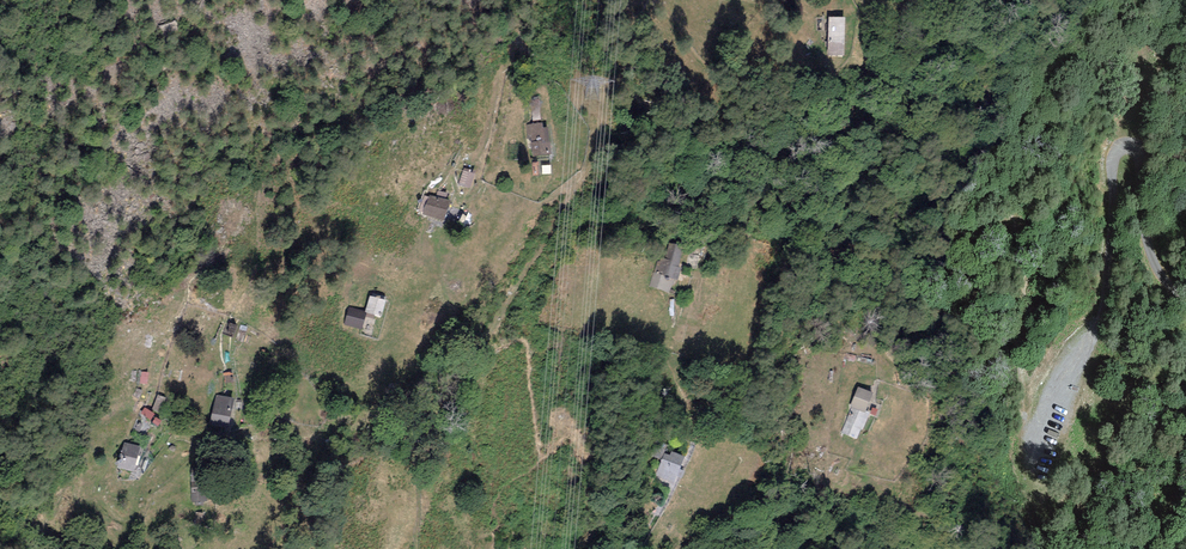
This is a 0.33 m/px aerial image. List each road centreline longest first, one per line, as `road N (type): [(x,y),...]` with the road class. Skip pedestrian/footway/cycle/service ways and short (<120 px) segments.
road 1 (unclassified): [(1041,449),(1102,310),(1113,158),(1121,147),(1138,152),(1146,238),(1159,272),(1185,303)]

